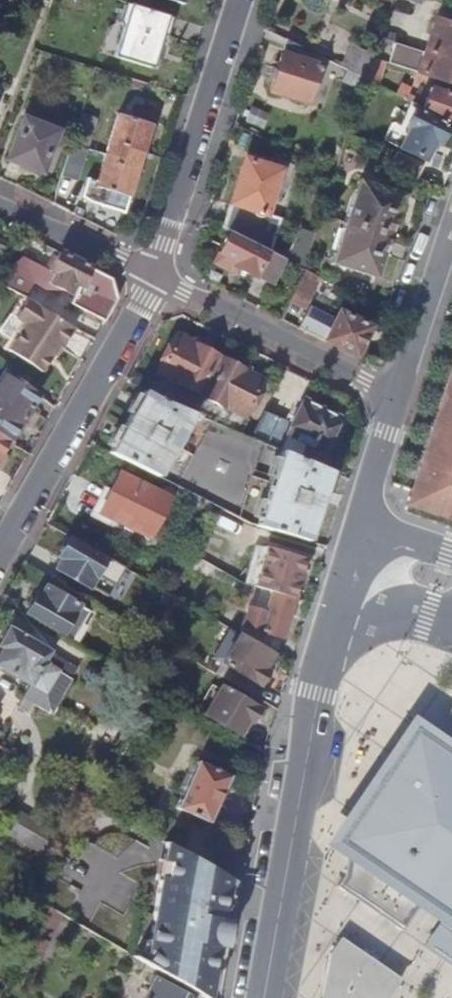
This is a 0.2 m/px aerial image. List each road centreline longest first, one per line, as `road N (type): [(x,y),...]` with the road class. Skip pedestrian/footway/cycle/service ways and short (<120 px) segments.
road 1 (tertiary): [(359,528),(315,692),(263,997)]
road 2 (residential): [(0,551),(155,275)]
road 3 (residential): [(155,275),(241,0)]
road 4 (residential): [(155,275),(400,395)]
road 5 (residential): [(451,230),(400,395)]
road 6 (residential): [(155,275),(0,204)]
road 7 (residential): [(400,395),(359,528)]

